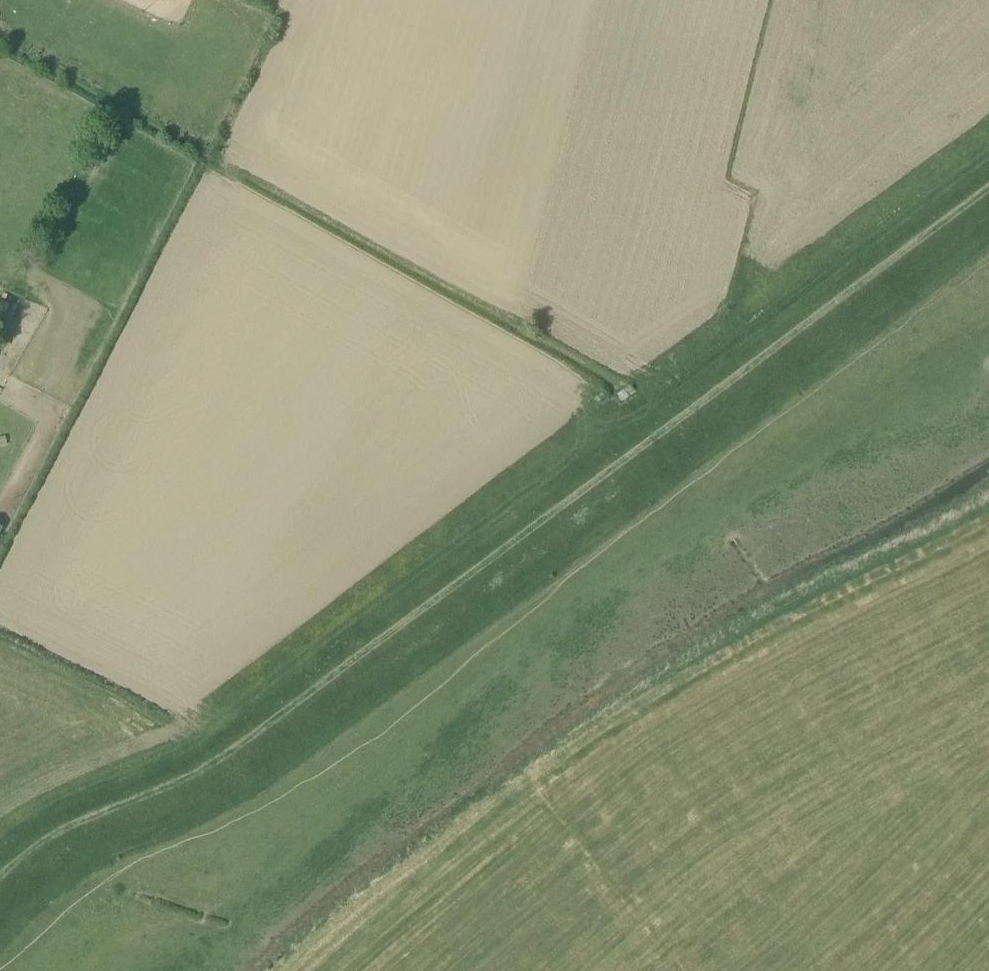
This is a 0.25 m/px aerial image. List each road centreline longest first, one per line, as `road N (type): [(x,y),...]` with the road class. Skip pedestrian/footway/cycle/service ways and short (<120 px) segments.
road 1 (track): [(988,199),(233,760),(185,788),(55,839),(0,891)]

